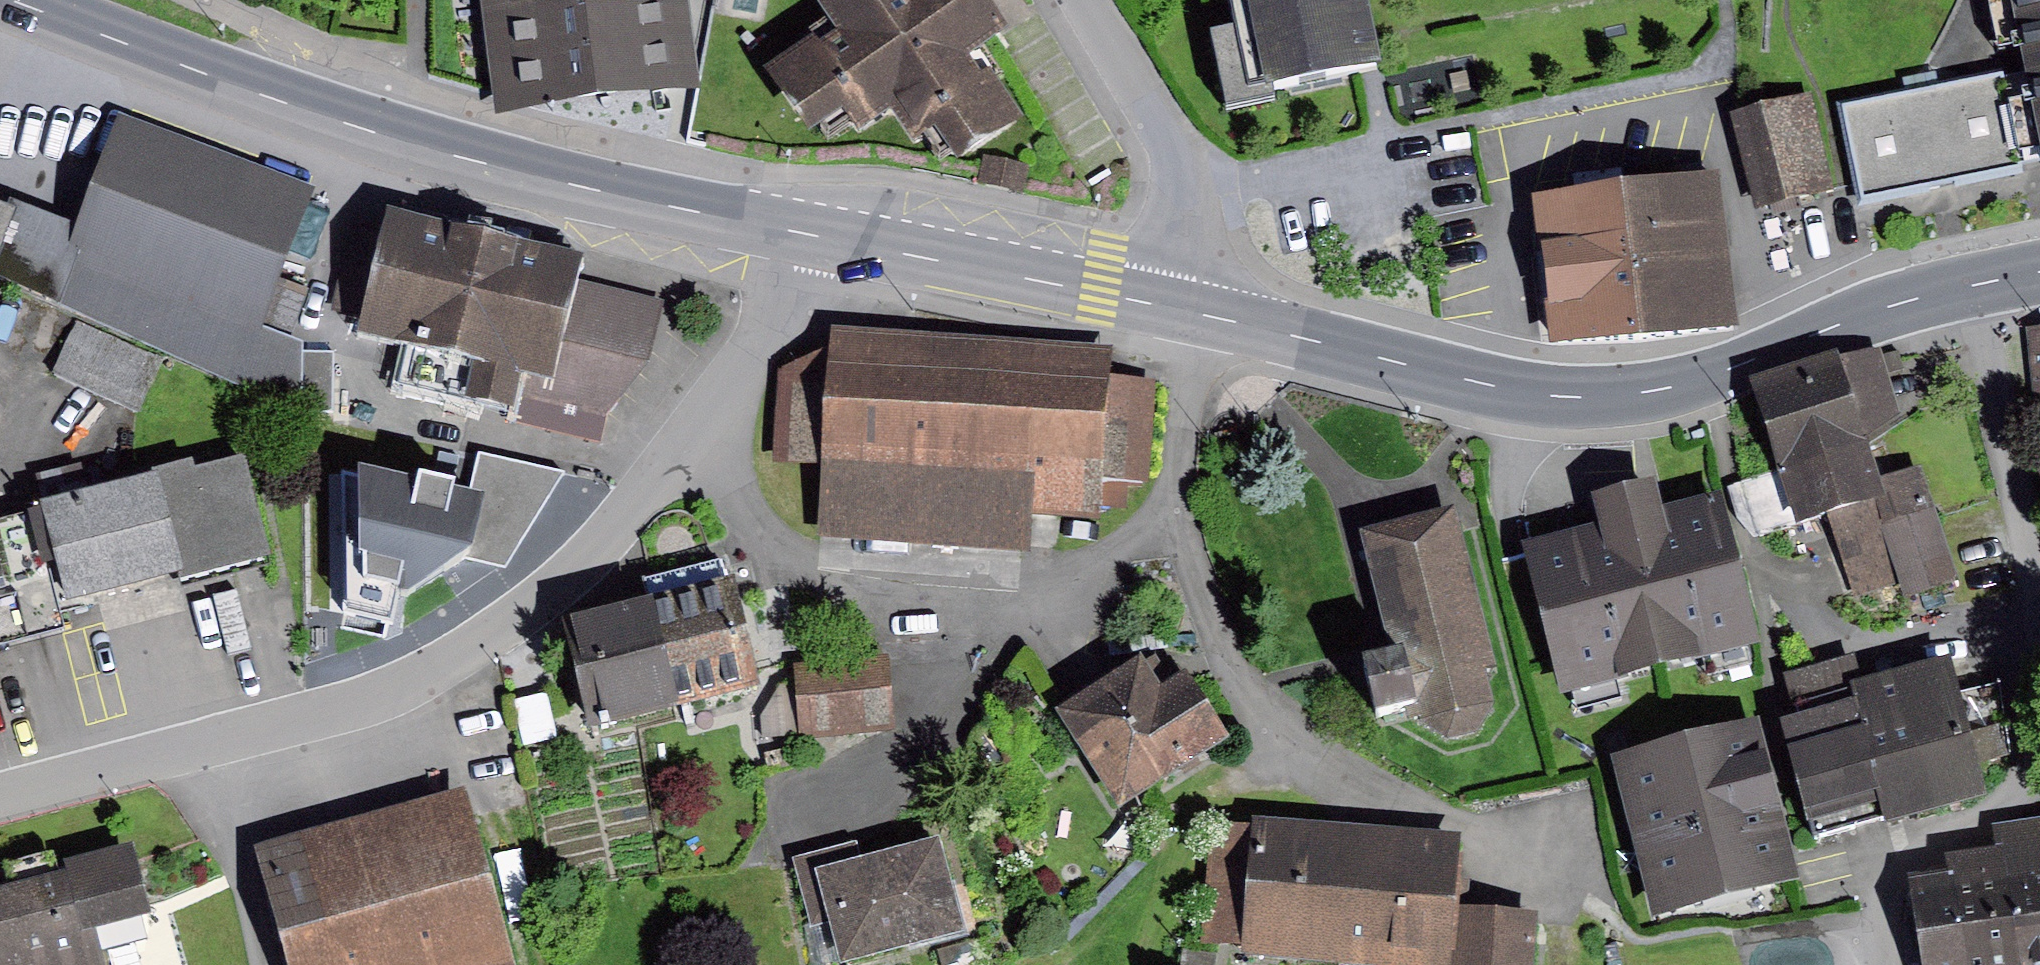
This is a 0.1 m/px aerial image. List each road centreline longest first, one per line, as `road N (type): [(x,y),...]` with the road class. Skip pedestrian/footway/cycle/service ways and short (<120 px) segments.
road 1 (unclassified): [(0,796),(215,749),(391,695),(498,638),(650,494),(792,309),(815,233)]
road 2 (primary): [(2039,273),(1868,313),(1681,388),(1585,399),(1397,369),(1189,311)]
road 3 (primary): [(815,233),(601,198),(414,147),(11,0)]
road 4 (residential): [(1189,311),(1175,529),(1230,692),(1299,765),(1377,808),(1538,845)]
road 5 (track): [(2039,764),(2016,651),(2021,602),(2033,582),(1971,288)]
road 6 (primary): [(1189,311),(815,233)]
road 7 (residential): [(1189,311),(1191,168),(1090,0)]
road 8 (track): [(1887,964),(1869,864),(2039,802)]

